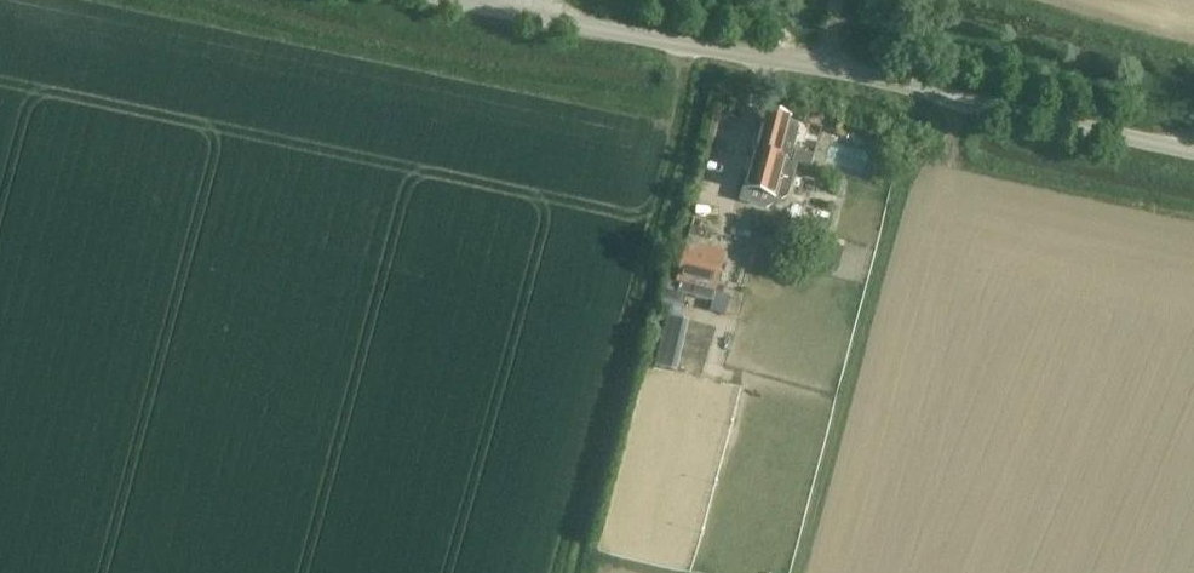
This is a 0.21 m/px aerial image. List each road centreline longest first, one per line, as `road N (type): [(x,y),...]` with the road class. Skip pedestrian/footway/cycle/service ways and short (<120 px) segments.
road 1 (unclassified): [(1193,154),(453,0)]
road 2 (track): [(798,572),(911,151),(1193,217)]
road 3 (track): [(559,572),(676,150),(683,47)]
road 4 (track): [(168,0),(405,61),(680,102)]
road 5 (track): [(1008,0),(1193,50)]

